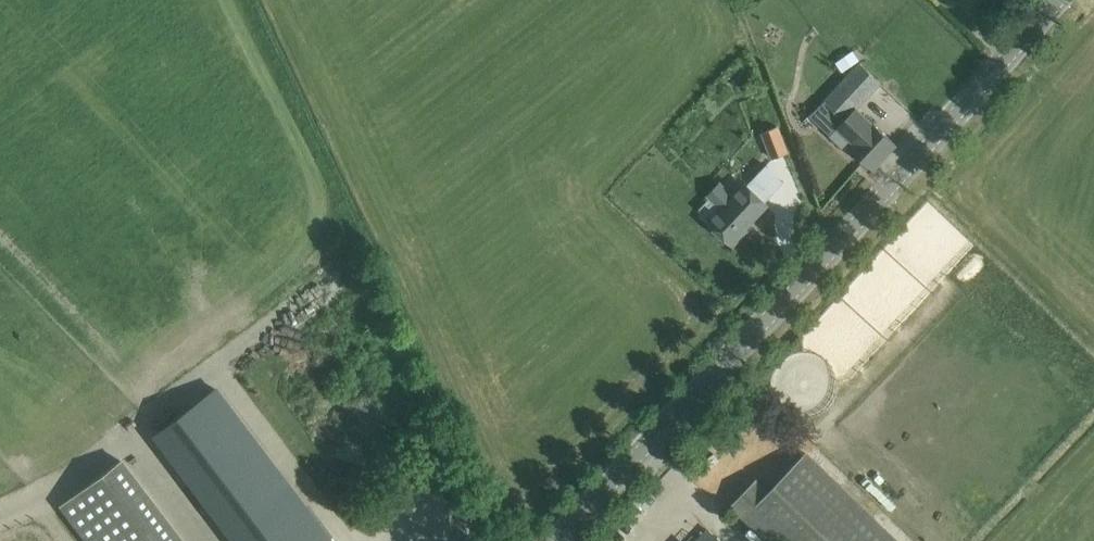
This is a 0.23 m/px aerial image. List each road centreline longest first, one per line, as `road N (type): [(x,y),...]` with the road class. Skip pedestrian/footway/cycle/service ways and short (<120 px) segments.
road 1 (tertiary): [(558,540),(1056,0)]

